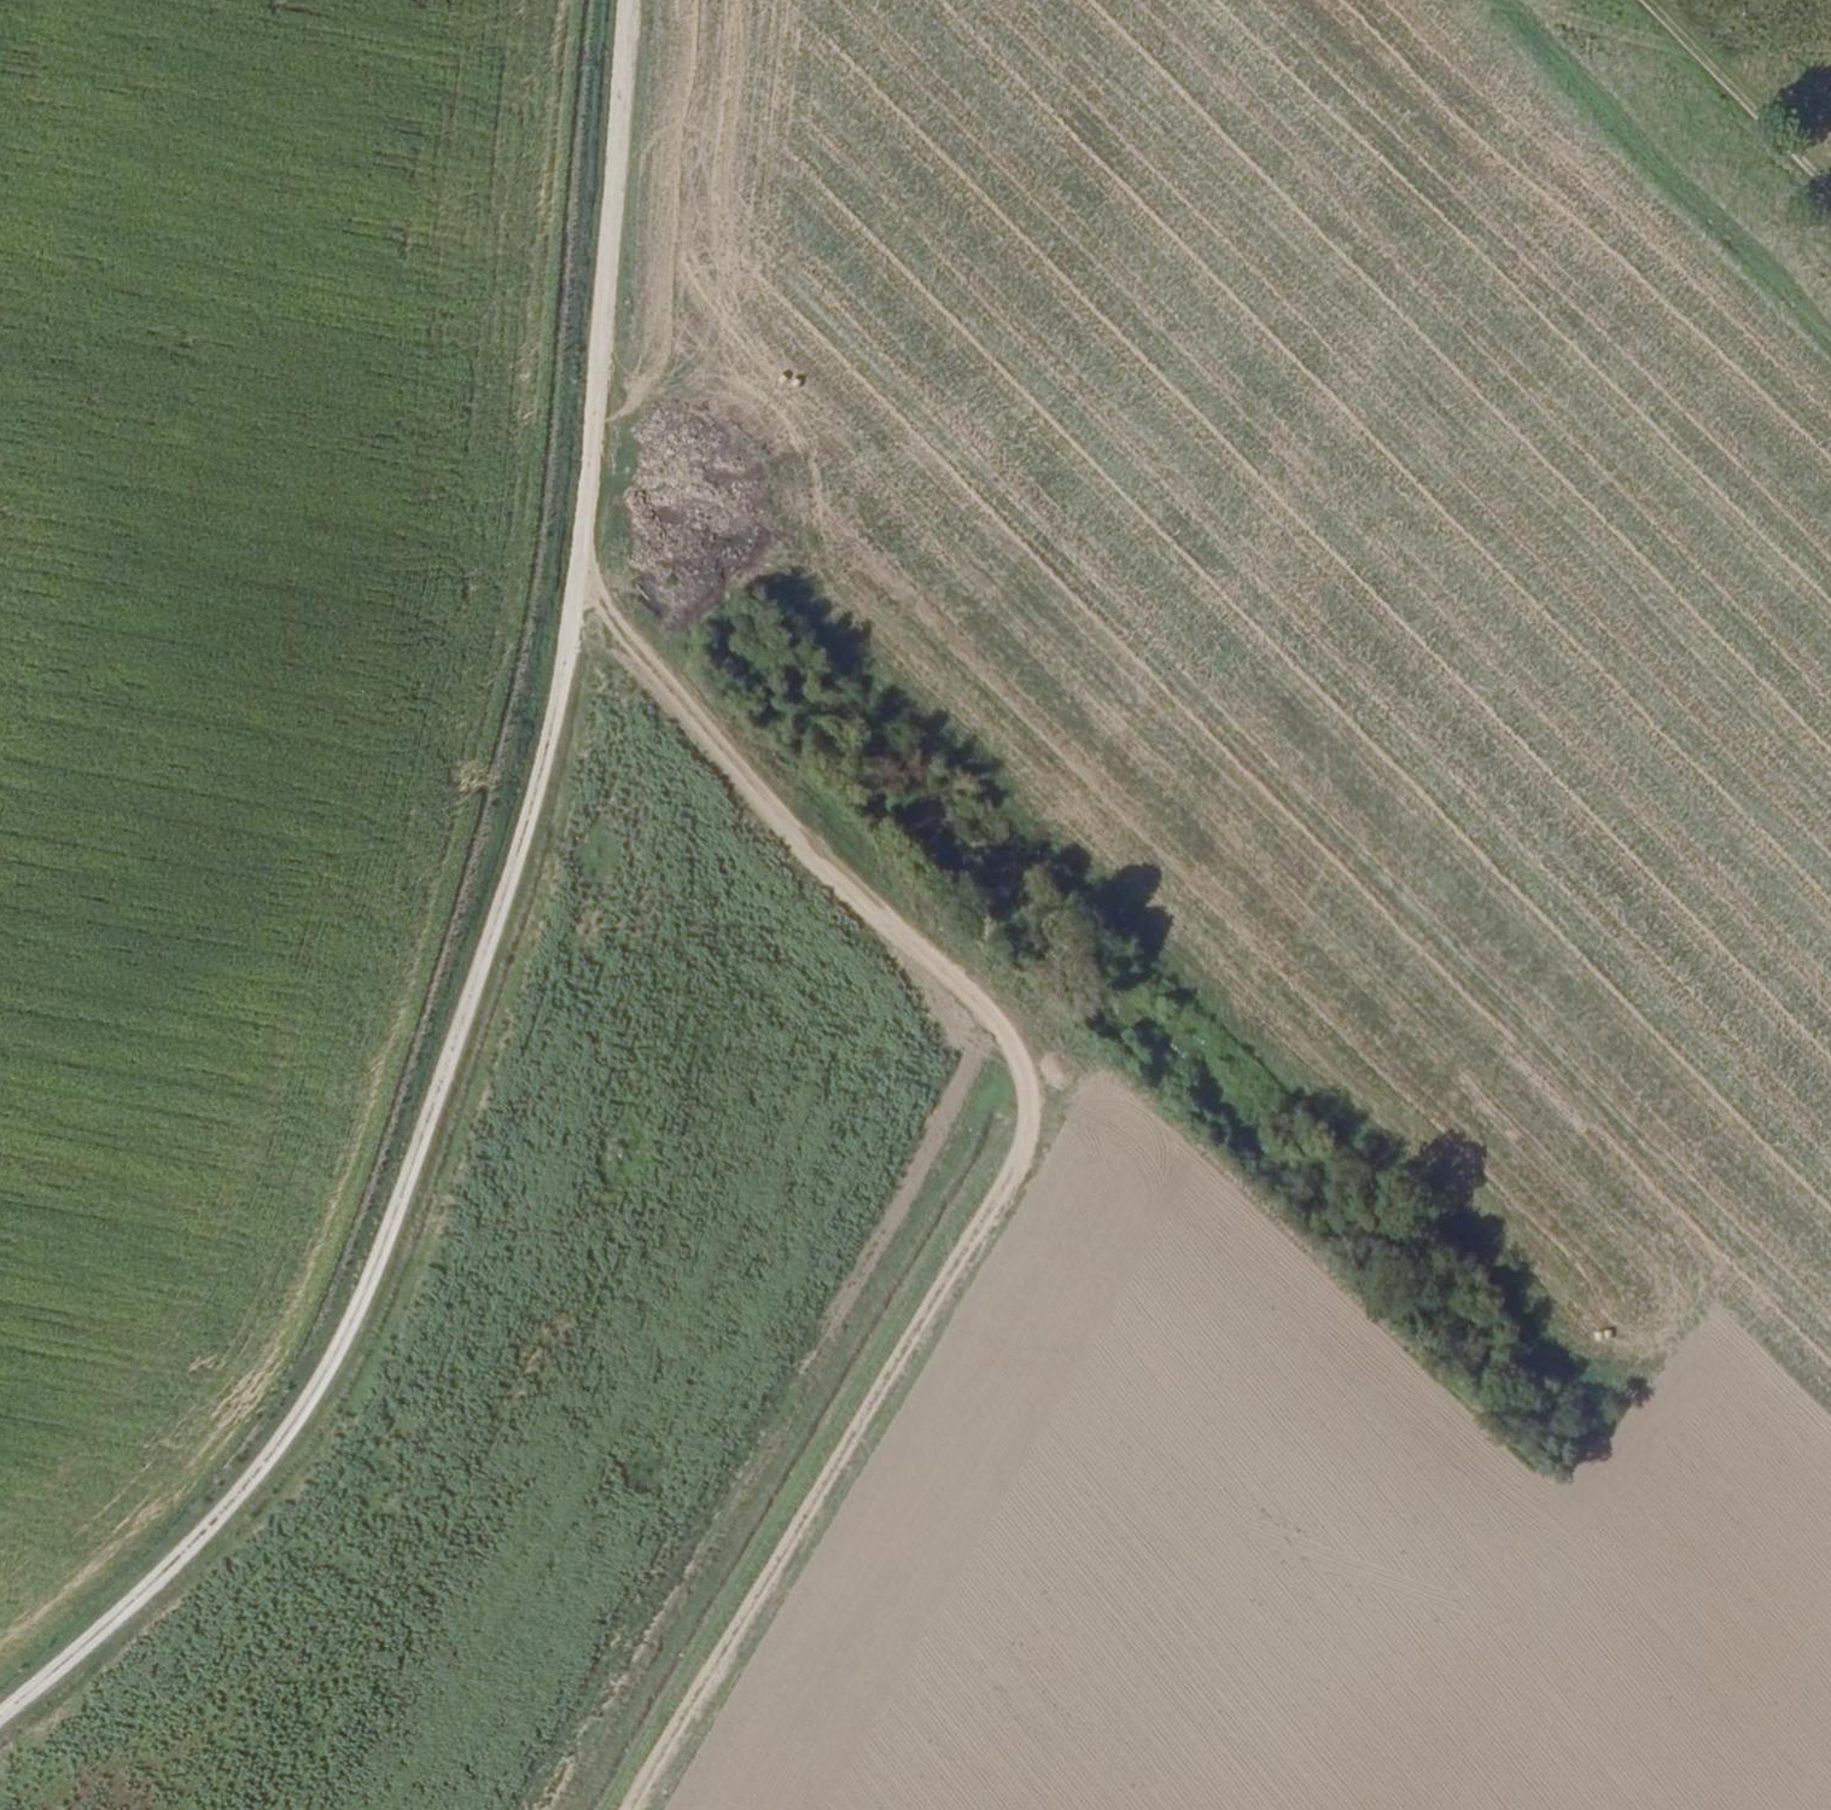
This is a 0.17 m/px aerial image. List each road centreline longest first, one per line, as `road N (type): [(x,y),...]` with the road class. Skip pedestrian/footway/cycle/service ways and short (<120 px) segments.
road 1 (track): [(622,0),(586,493),(549,737),(394,1222),(330,1365),(234,1495),(173,1564),(0,1711)]
road 2 (track): [(580,535),(596,591),(622,625),(872,842),(1026,1025),(1049,1079),(1046,1130),(1027,1175),(635,1809)]
road 3 (track): [(746,732),(818,854),(850,889),(983,974)]
road 4 (track): [(1830,192),(1644,0)]

